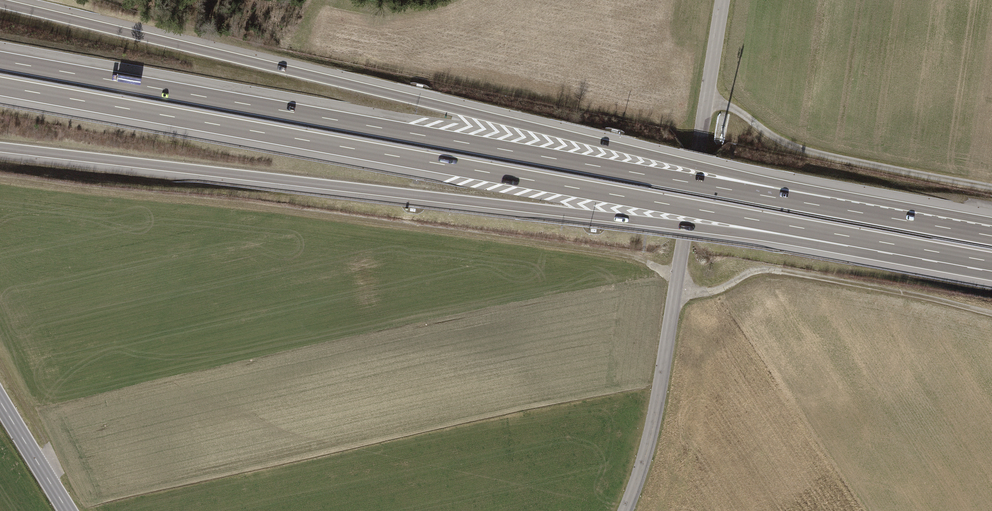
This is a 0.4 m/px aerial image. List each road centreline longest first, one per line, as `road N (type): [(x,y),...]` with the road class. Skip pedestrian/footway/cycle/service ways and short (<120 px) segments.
road 1 (motorway): [(0,87),(849,236)]
road 2 (motorway): [(829,207),(728,173),(0,3)]
road 3 (motorway): [(0,147),(698,227),(849,236)]
road 4 (motorway): [(829,207),(0,60)]
road 5 (track): [(0,178),(590,249),(632,256),(677,281)]
road 6 (tertiary): [(625,510),(658,398),(722,0)]
road 7 (track): [(991,315),(769,270),(719,290),(695,292),(677,281)]
road 8 (track): [(707,98),(803,150),(991,187)]
road 9 (motorway): [(991,236),(829,207)]
road 10 (motorway): [(849,236),(991,262)]
road 11 (track): [(47,478),(49,445),(0,362)]
road 12 (tertiary): [(67,510),(0,402)]

